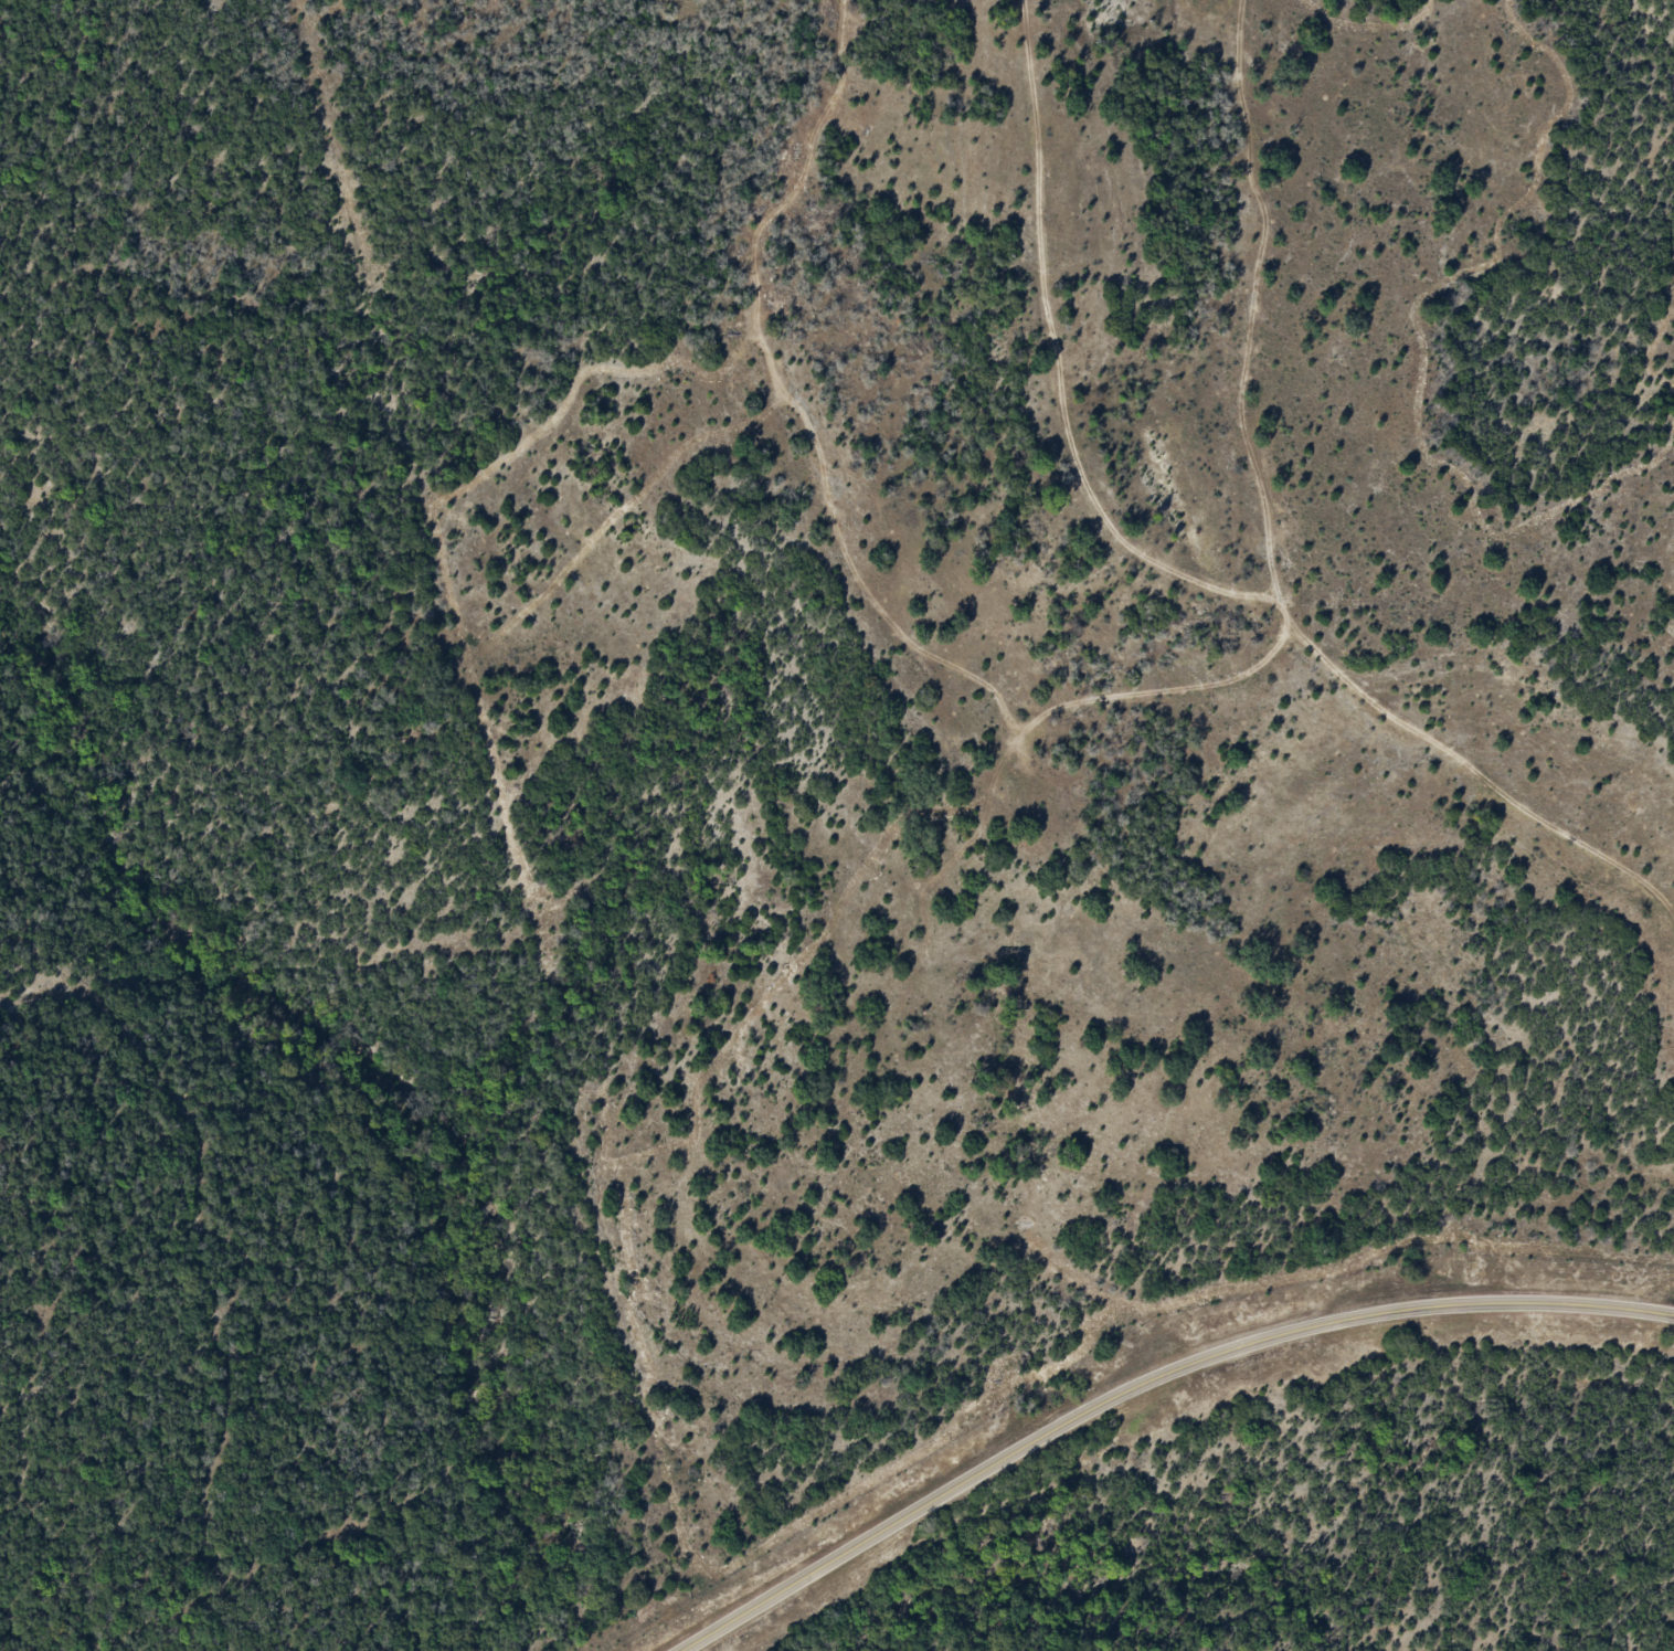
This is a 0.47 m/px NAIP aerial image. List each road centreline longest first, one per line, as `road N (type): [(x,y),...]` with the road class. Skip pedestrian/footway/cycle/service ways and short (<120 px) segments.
road 1 (secondary): [(1673,1317),(1538,1303),(1449,1304),(1303,1329),(1208,1357),(1080,1415),(682,1650)]

